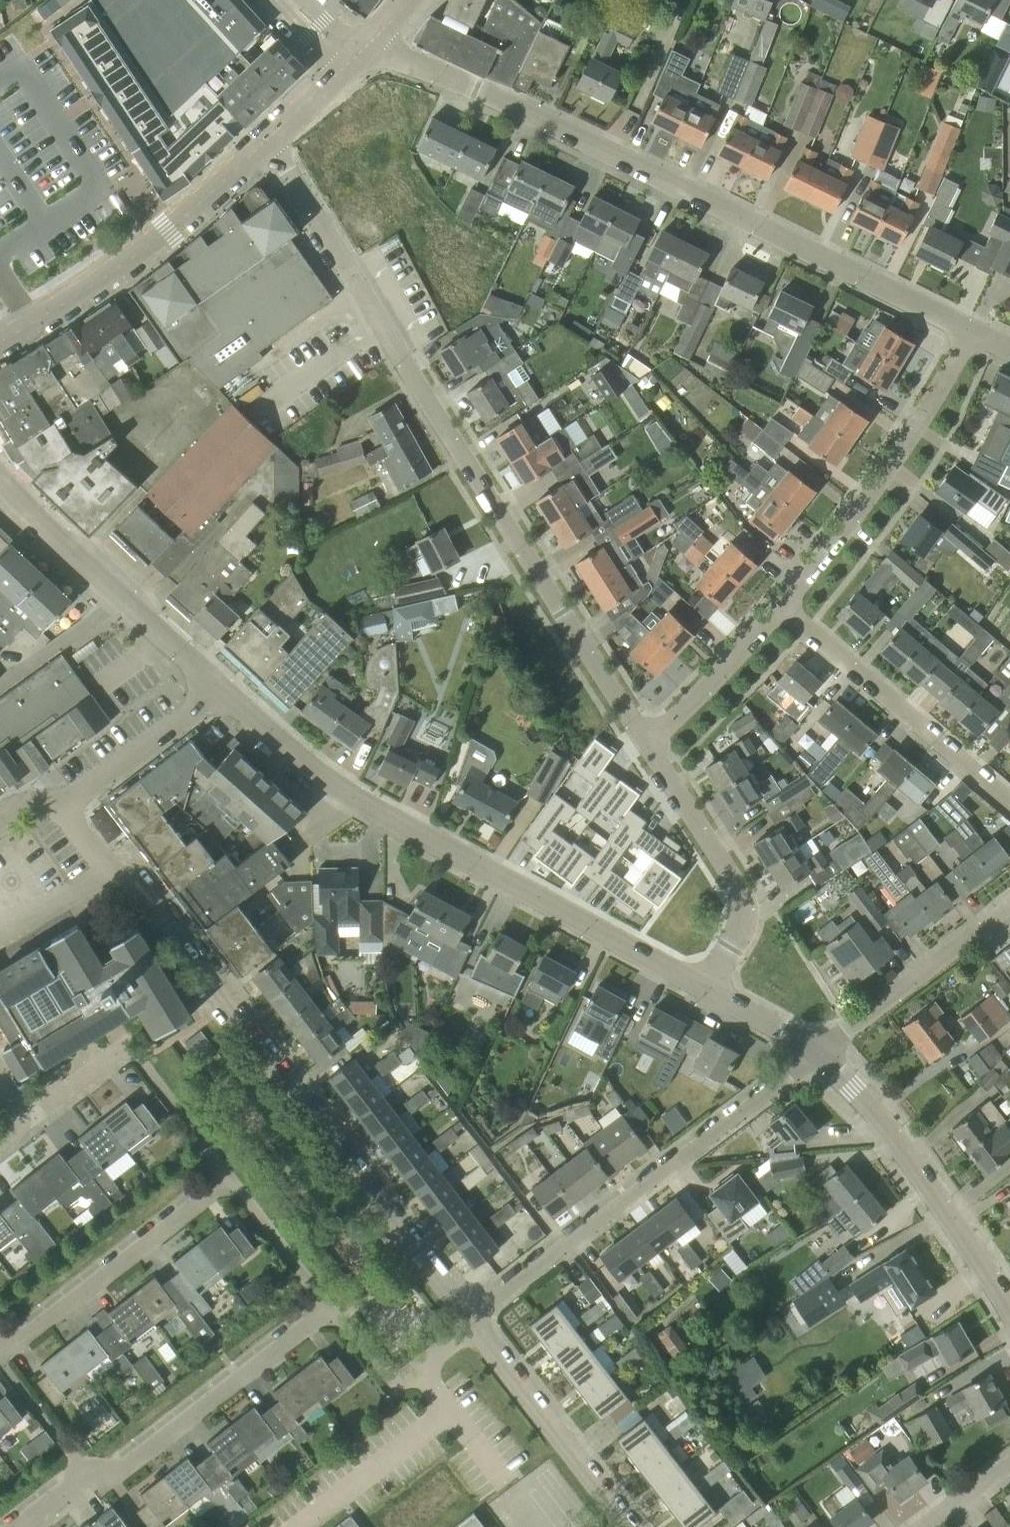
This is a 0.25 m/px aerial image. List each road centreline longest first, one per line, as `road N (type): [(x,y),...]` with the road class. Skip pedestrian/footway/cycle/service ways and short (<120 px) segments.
road 1 (residential): [(271,137),(640,739)]
road 2 (residential): [(973,332),(550,123),(366,46)]
road 3 (residential): [(471,1320),(136,882),(111,873),(63,805)]
road 4 (residential): [(705,989),(327,780),(221,690)]
road 5 (residential): [(471,1320),(819,1050)]
road 6 (residential): [(22,1526),(88,1475),(127,1464),(328,1308)]
road 7 (residential): [(271,137),(144,245),(0,336)]
road 8 (residential): [(784,605),(887,467),(973,332)]
road 9 (residential): [(1009,1309),(906,1147),(819,1050)]
road 10 (residential): [(221,690),(0,480)]
road 11 (residential): [(1009,801),(784,605)]
road 12 (residential): [(640,739),(742,890),(740,924),(705,989)]
road 13 (residential): [(28,1119),(113,1052),(135,1054),(229,1179)]
road 14 (residential): [(0,1342),(28,1334),(229,1179)]
road 15 (residential): [(630,1526),(471,1320)]
road 16 (residential): [(819,1050),(1009,906)]
road 17 (residential): [(328,1308),(391,1388),(471,1320)]
road 18 (residential): [(640,739),(694,698),(784,605)]
road 19 (residential): [(63,805),(221,690)]
road 20 (residential): [(229,1179),(328,1308)]
road 21 (residential): [(271,137),(366,46)]
road 22 (residential): [(819,1050),(705,989)]

